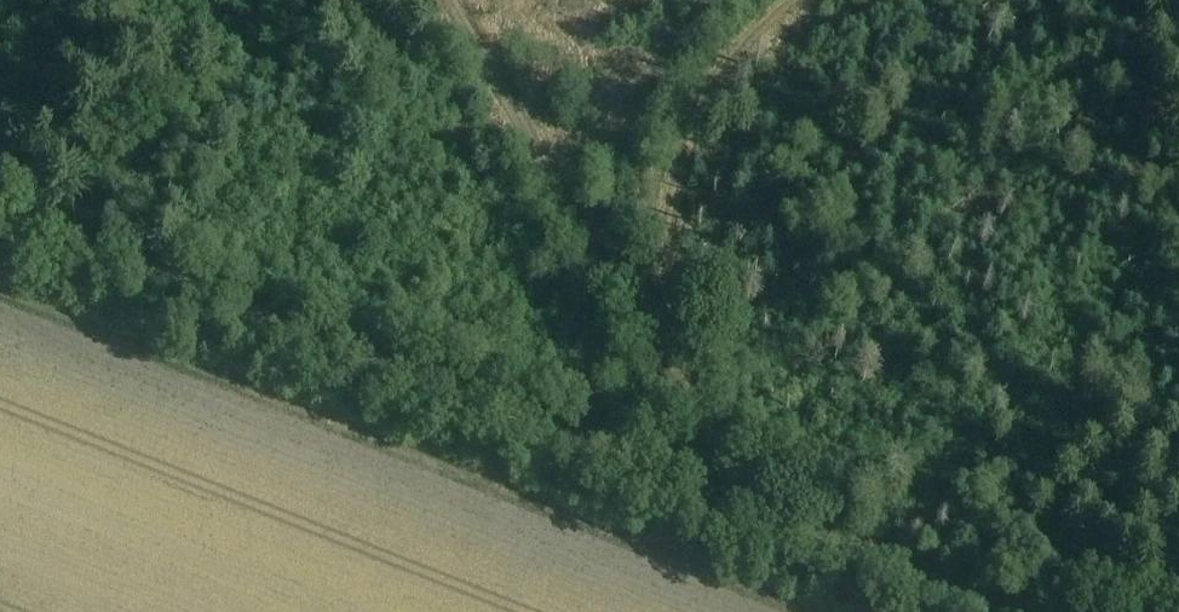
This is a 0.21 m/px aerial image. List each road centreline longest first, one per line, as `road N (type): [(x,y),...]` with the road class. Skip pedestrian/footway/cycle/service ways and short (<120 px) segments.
road 1 (track): [(1002,611),(0,208)]
road 2 (track): [(727,496),(672,361),(465,0)]
road 3 (track): [(649,321),(662,282),(672,159),(716,85),(792,0)]

